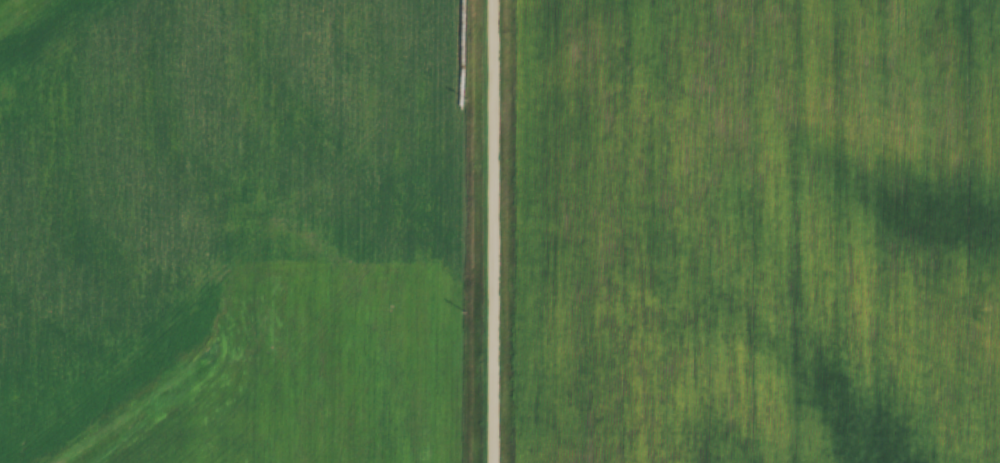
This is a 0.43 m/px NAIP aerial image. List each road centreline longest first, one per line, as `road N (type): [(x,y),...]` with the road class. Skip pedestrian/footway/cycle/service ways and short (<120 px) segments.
road 1 (residential): [(496,462),(496,0)]

